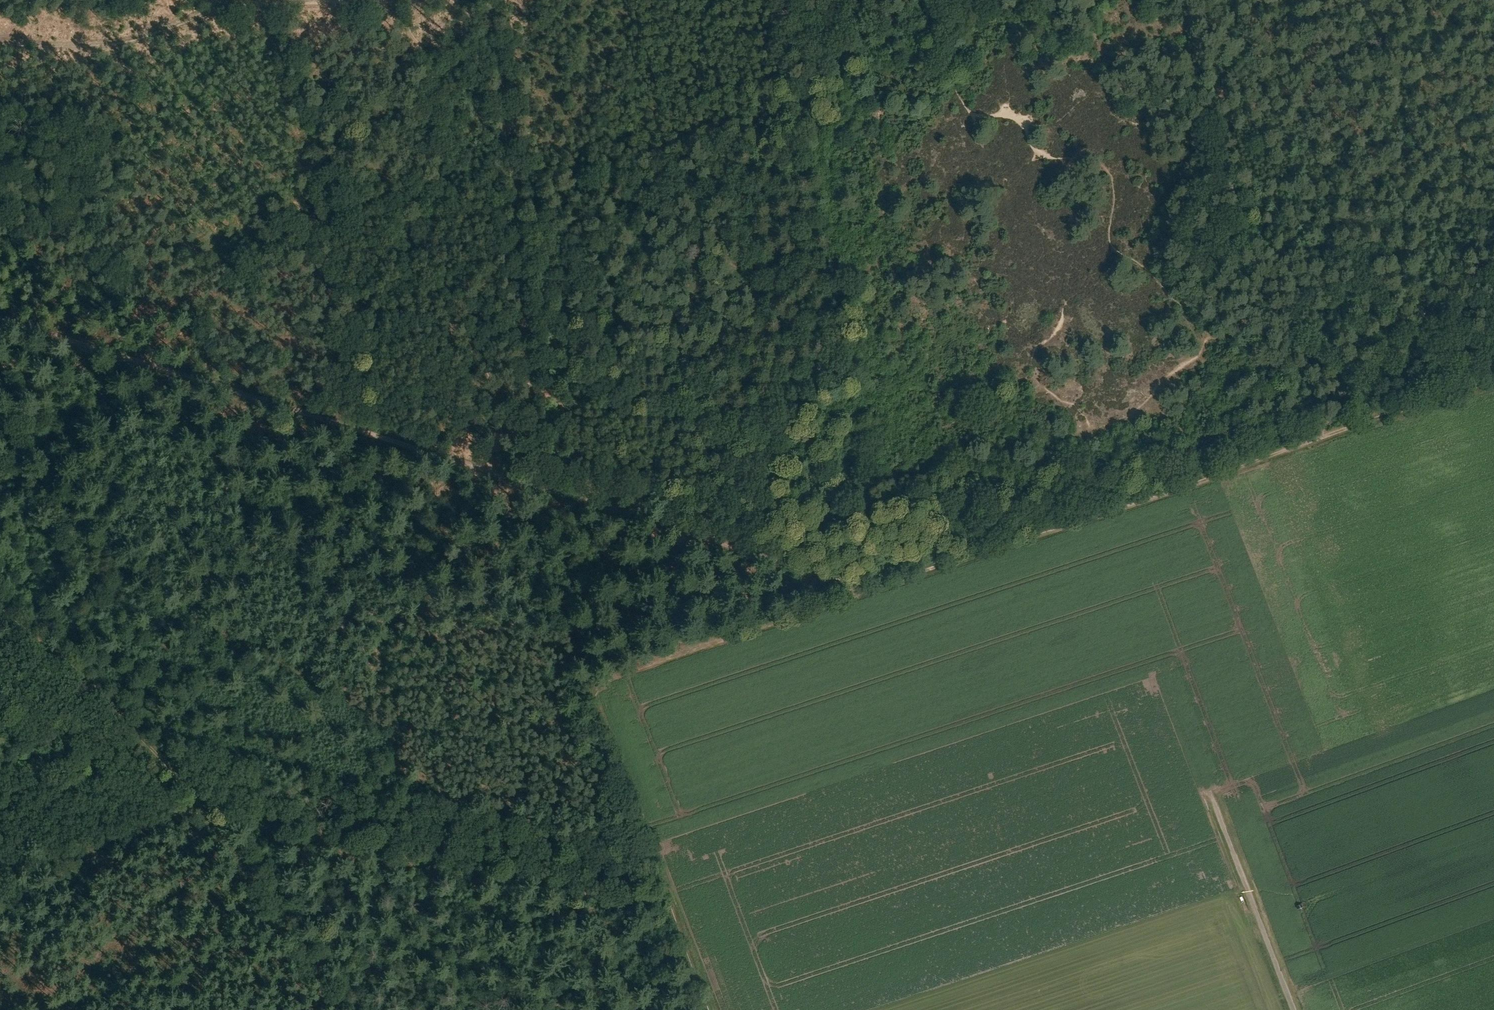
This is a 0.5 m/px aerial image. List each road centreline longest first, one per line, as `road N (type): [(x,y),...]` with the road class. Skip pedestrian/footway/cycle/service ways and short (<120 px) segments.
road 1 (track): [(713,542),(0,324)]
road 2 (track): [(1327,436),(858,596)]
road 3 (track): [(539,491),(489,0)]
road 4 (track): [(0,52),(101,55),(221,13),(396,0)]
road 5 (track): [(190,801),(0,609)]
road 6 (track): [(858,596),(606,677)]
road 7 (track): [(331,1009),(273,911),(190,801)]
road 8 (unclassified): [(1294,1009),(1210,792)]
road 9 (track): [(606,677),(595,688),(597,703),(659,867)]
road 10 (track): [(0,869),(111,842),(196,808)]
road 11 (track): [(1493,379),(1327,436)]
road 12 (track): [(858,596),(713,542)]
road 13 (track): [(659,867),(712,1009)]

